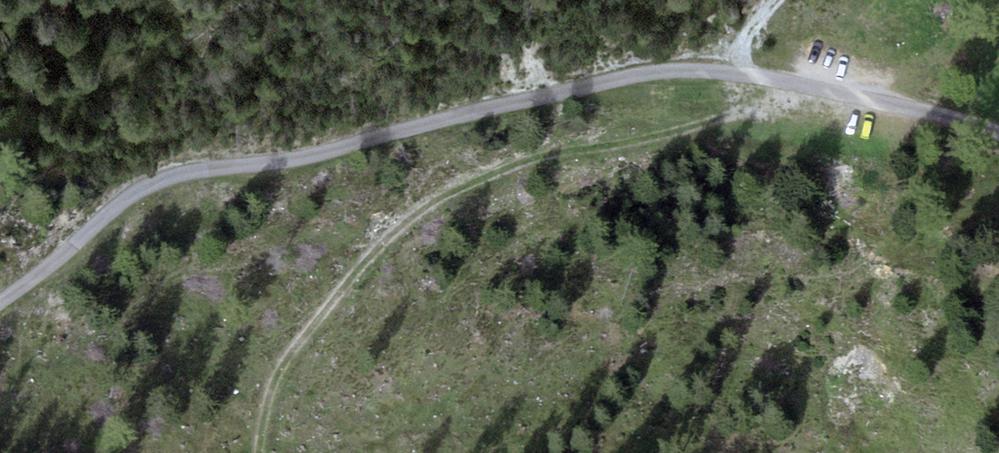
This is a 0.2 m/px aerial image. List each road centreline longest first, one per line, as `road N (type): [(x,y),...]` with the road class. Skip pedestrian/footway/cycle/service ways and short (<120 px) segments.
road 1 (track): [(998,133),(739,72),(648,73),(141,185),(0,299)]
road 2 (track): [(263,452),(264,431),(298,350),(380,244),(441,196),(541,155),(618,145),(743,110),(786,83)]

